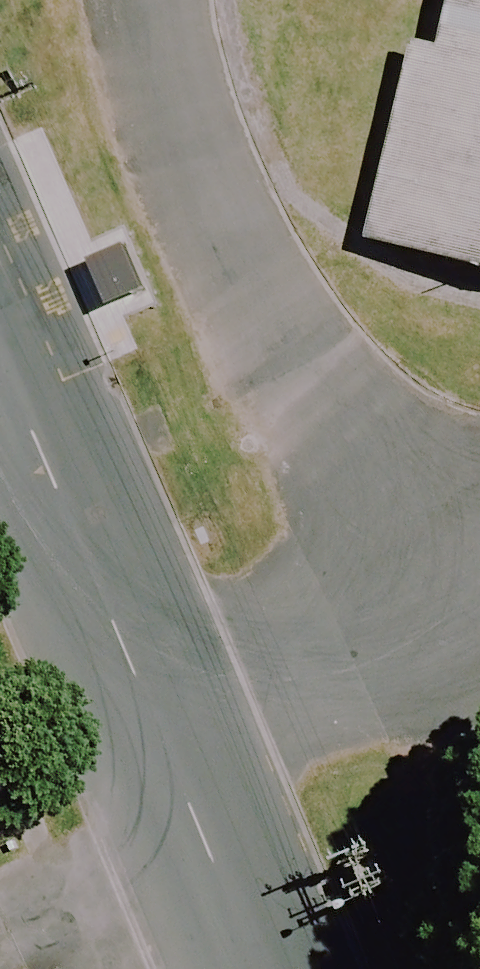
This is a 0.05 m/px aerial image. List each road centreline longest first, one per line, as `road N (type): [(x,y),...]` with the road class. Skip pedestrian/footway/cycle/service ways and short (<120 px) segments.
road 1 (residential): [(162,739),(303,674),(401,605),(322,395),(190,120),(158,0)]
road 2 (unclassified): [(0,381),(162,739)]
road 3 (unclassified): [(162,739),(256,968)]

